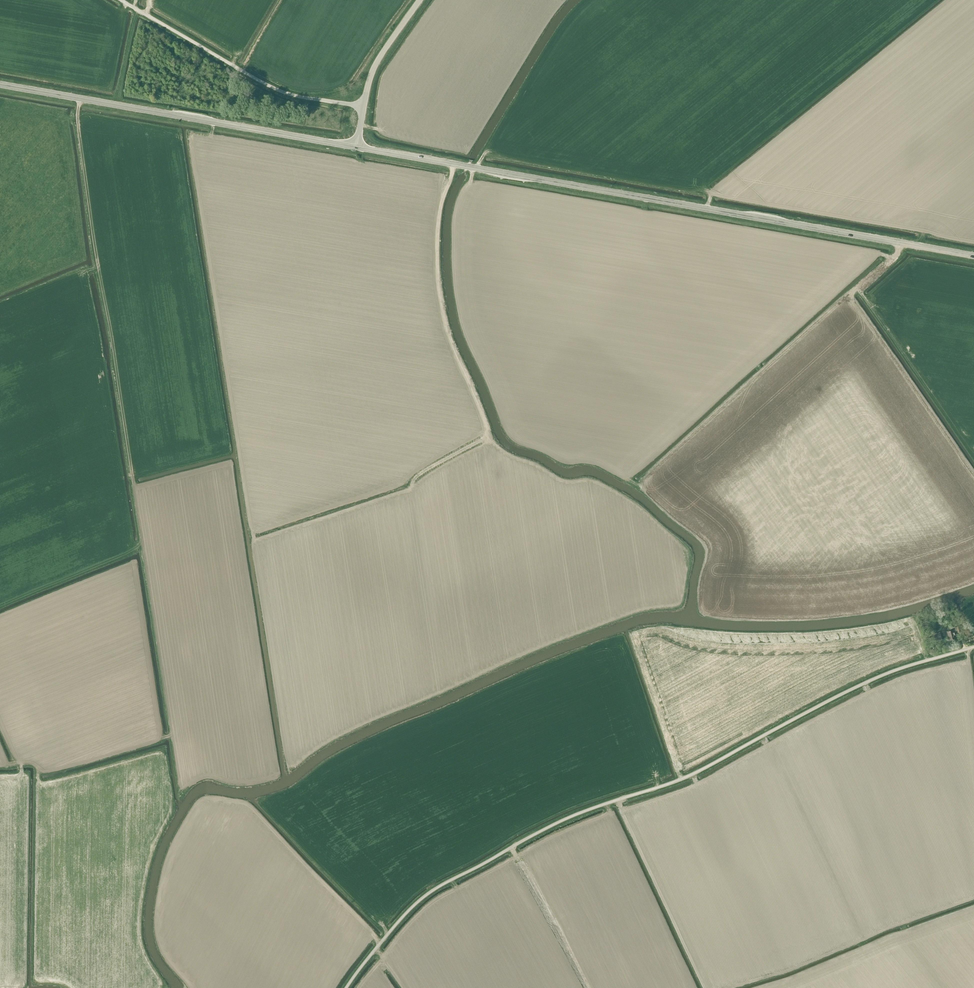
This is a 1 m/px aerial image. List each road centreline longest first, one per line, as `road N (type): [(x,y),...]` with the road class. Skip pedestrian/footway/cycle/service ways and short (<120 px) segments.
road 1 (unclassified): [(347,987),(390,932),(440,886),(559,823),(700,771),(867,682),(973,647)]
road 2 (primary): [(973,256),(357,147)]
road 3 (primary): [(357,147),(0,85)]
road 4 (unclassified): [(363,107),(277,90),(121,0)]
road 5 (tertiary): [(363,107),(375,66),(421,0)]

